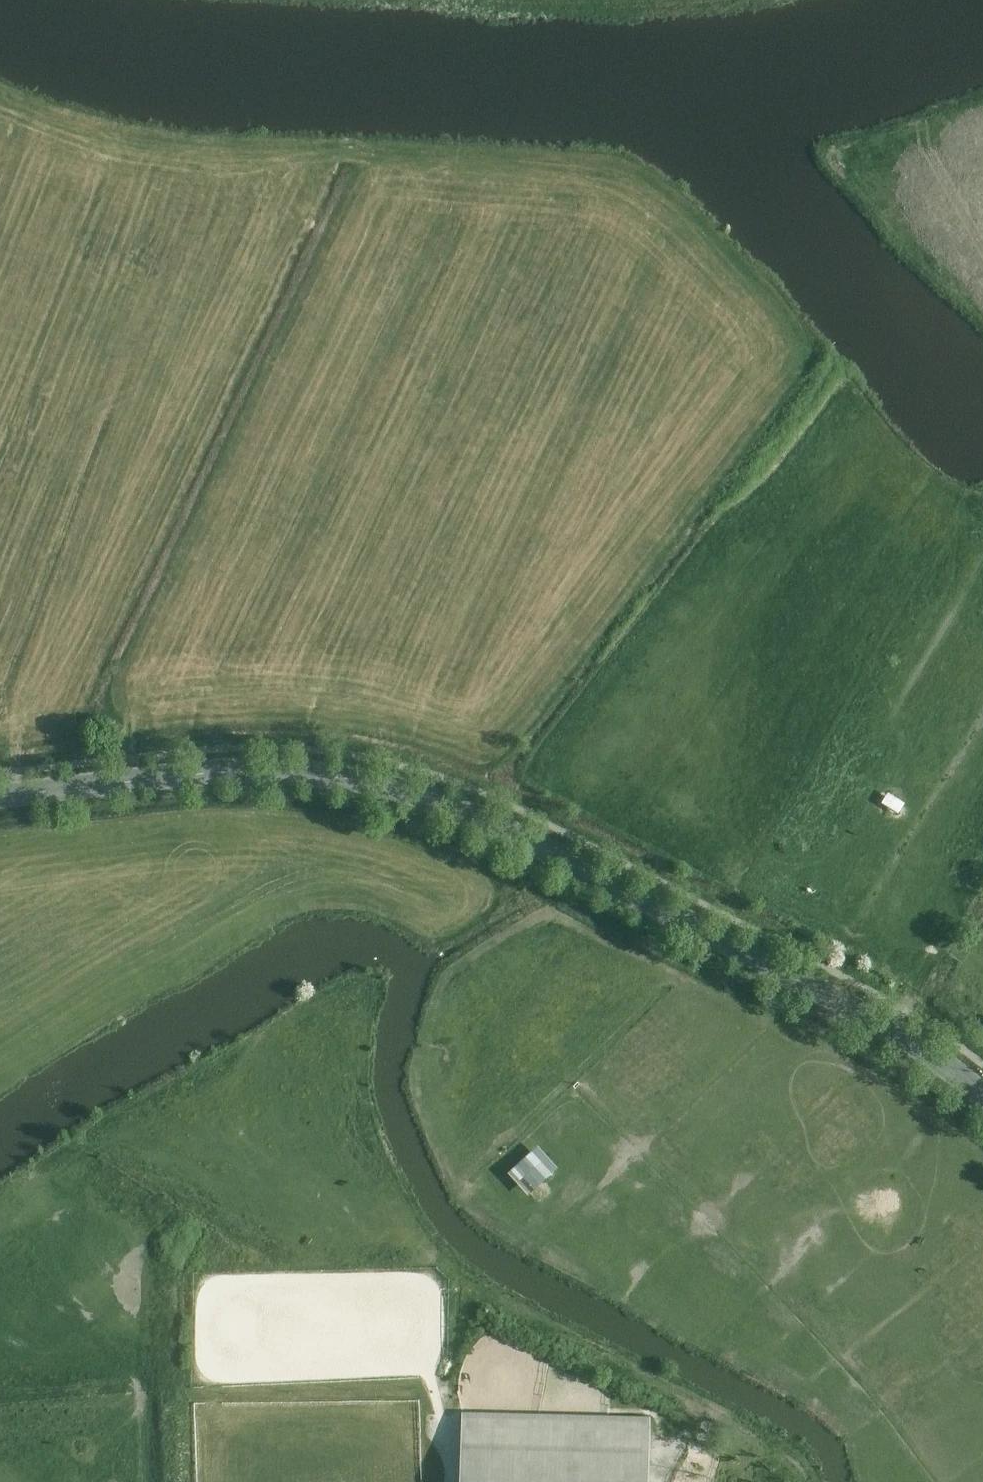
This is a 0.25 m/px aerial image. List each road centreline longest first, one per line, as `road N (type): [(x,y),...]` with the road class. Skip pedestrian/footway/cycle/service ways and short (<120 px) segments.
road 1 (tertiary): [(982,1095),(910,1040),(737,948),(493,824),(395,789),(265,771),(0,798)]

